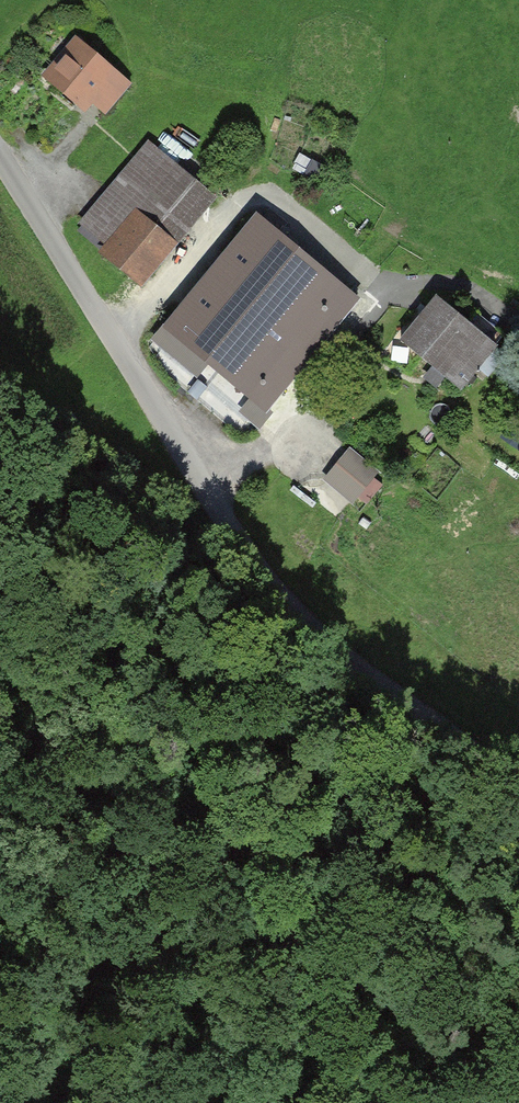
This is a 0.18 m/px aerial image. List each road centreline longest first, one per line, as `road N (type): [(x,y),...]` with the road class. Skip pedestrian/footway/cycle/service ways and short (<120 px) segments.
road 1 (unclassified): [(0,158),(239,534),(447,773),(518,882)]
road 2 (track): [(0,925),(183,1102)]

